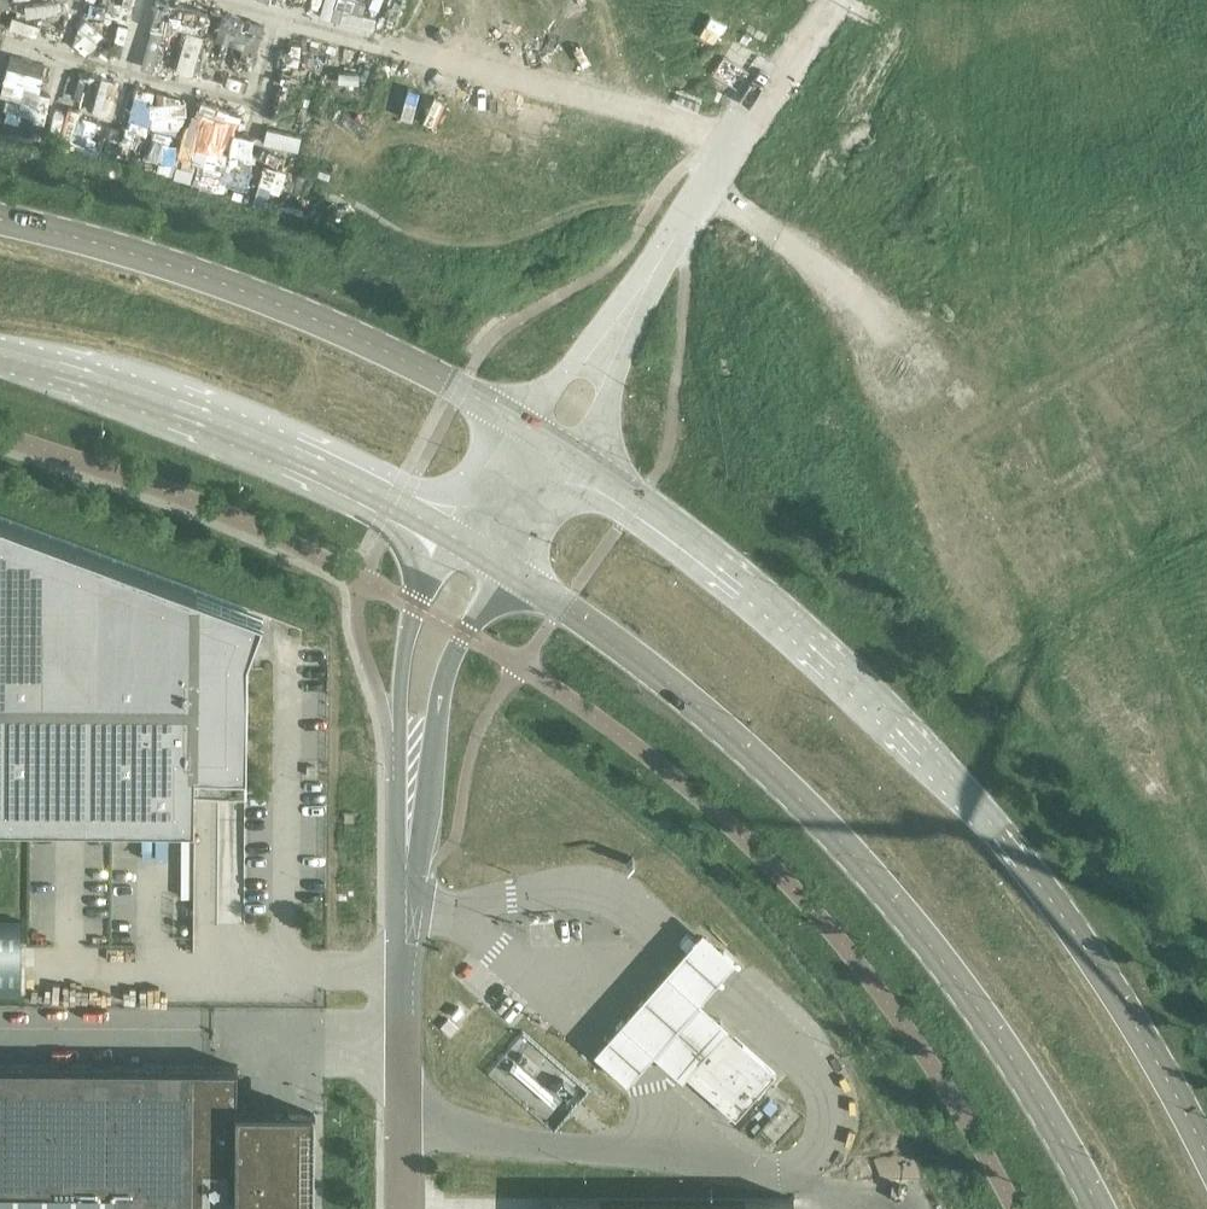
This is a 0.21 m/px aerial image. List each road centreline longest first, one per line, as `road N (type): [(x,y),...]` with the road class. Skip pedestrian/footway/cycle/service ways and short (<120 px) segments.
road 1 (secondary): [(1206,1156),(1122,1000),(1047,890),(961,789),(807,639),(553,442)]
road 2 (secondary): [(480,552),(594,623),(828,827),(978,1008),(1097,1208)]
road 3 (unclassified): [(480,552),(440,623),(422,677),(411,776),(411,1208)]
road 4 (secondary): [(553,442),(303,313),(136,254),(0,220)]
road 5 (secondary): [(0,356),(188,417),(480,552)]
road 6 (unclassified): [(727,154),(553,442)]
road 7 (track): [(832,0),(727,154)]
road 8 (unclassified): [(553,442),(480,552)]

